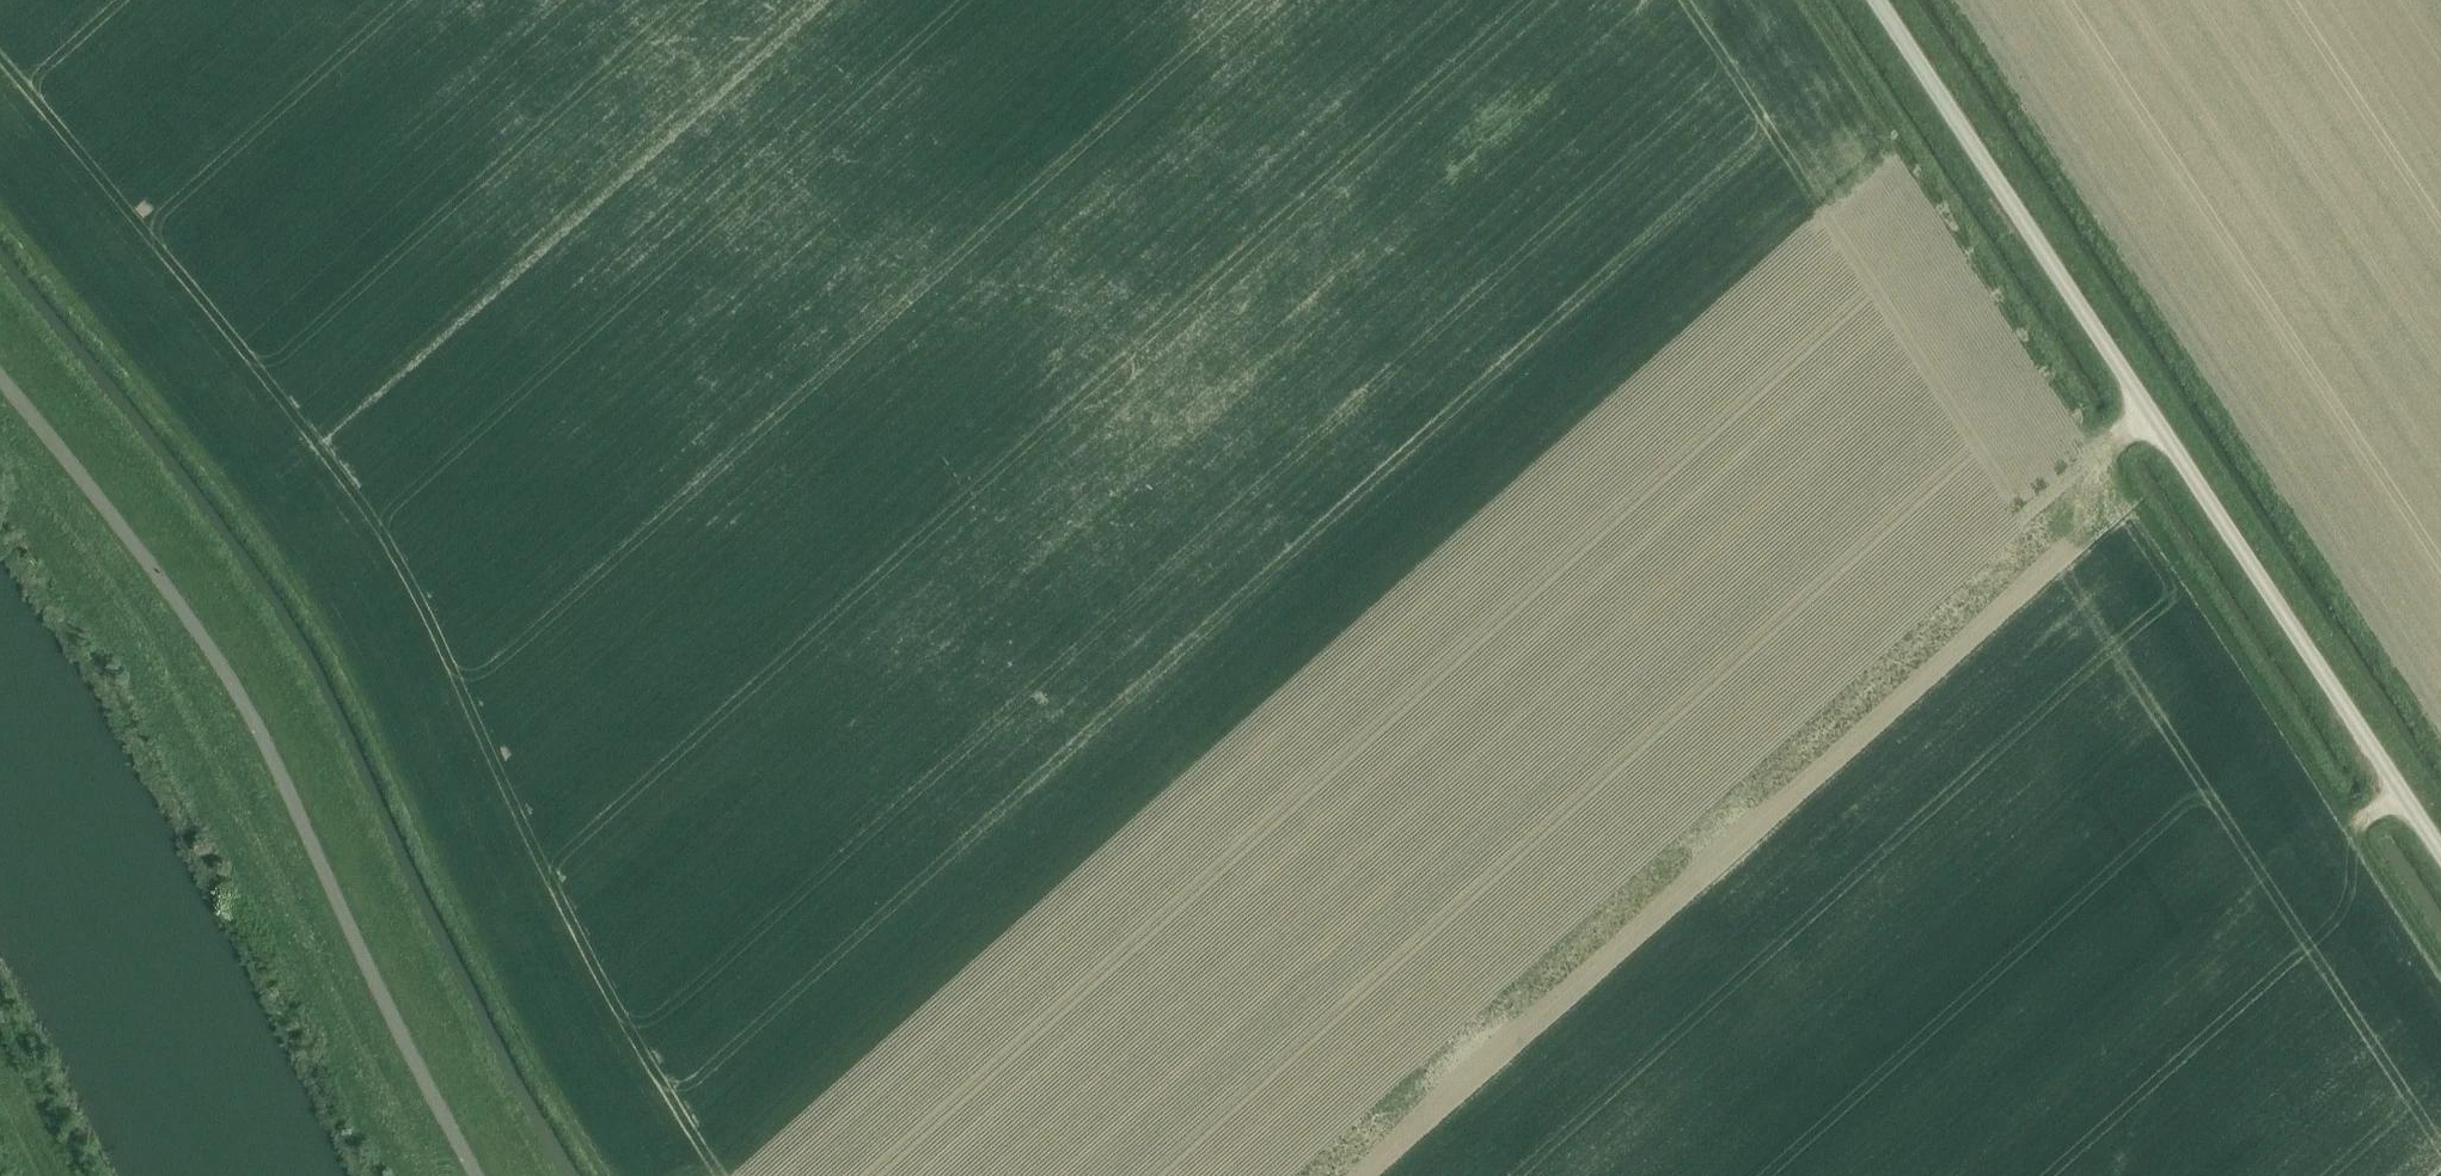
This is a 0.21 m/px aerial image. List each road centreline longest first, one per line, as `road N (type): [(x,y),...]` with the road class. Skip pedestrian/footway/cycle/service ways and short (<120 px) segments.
road 1 (unclassified): [(2440,855),(1876,0)]

